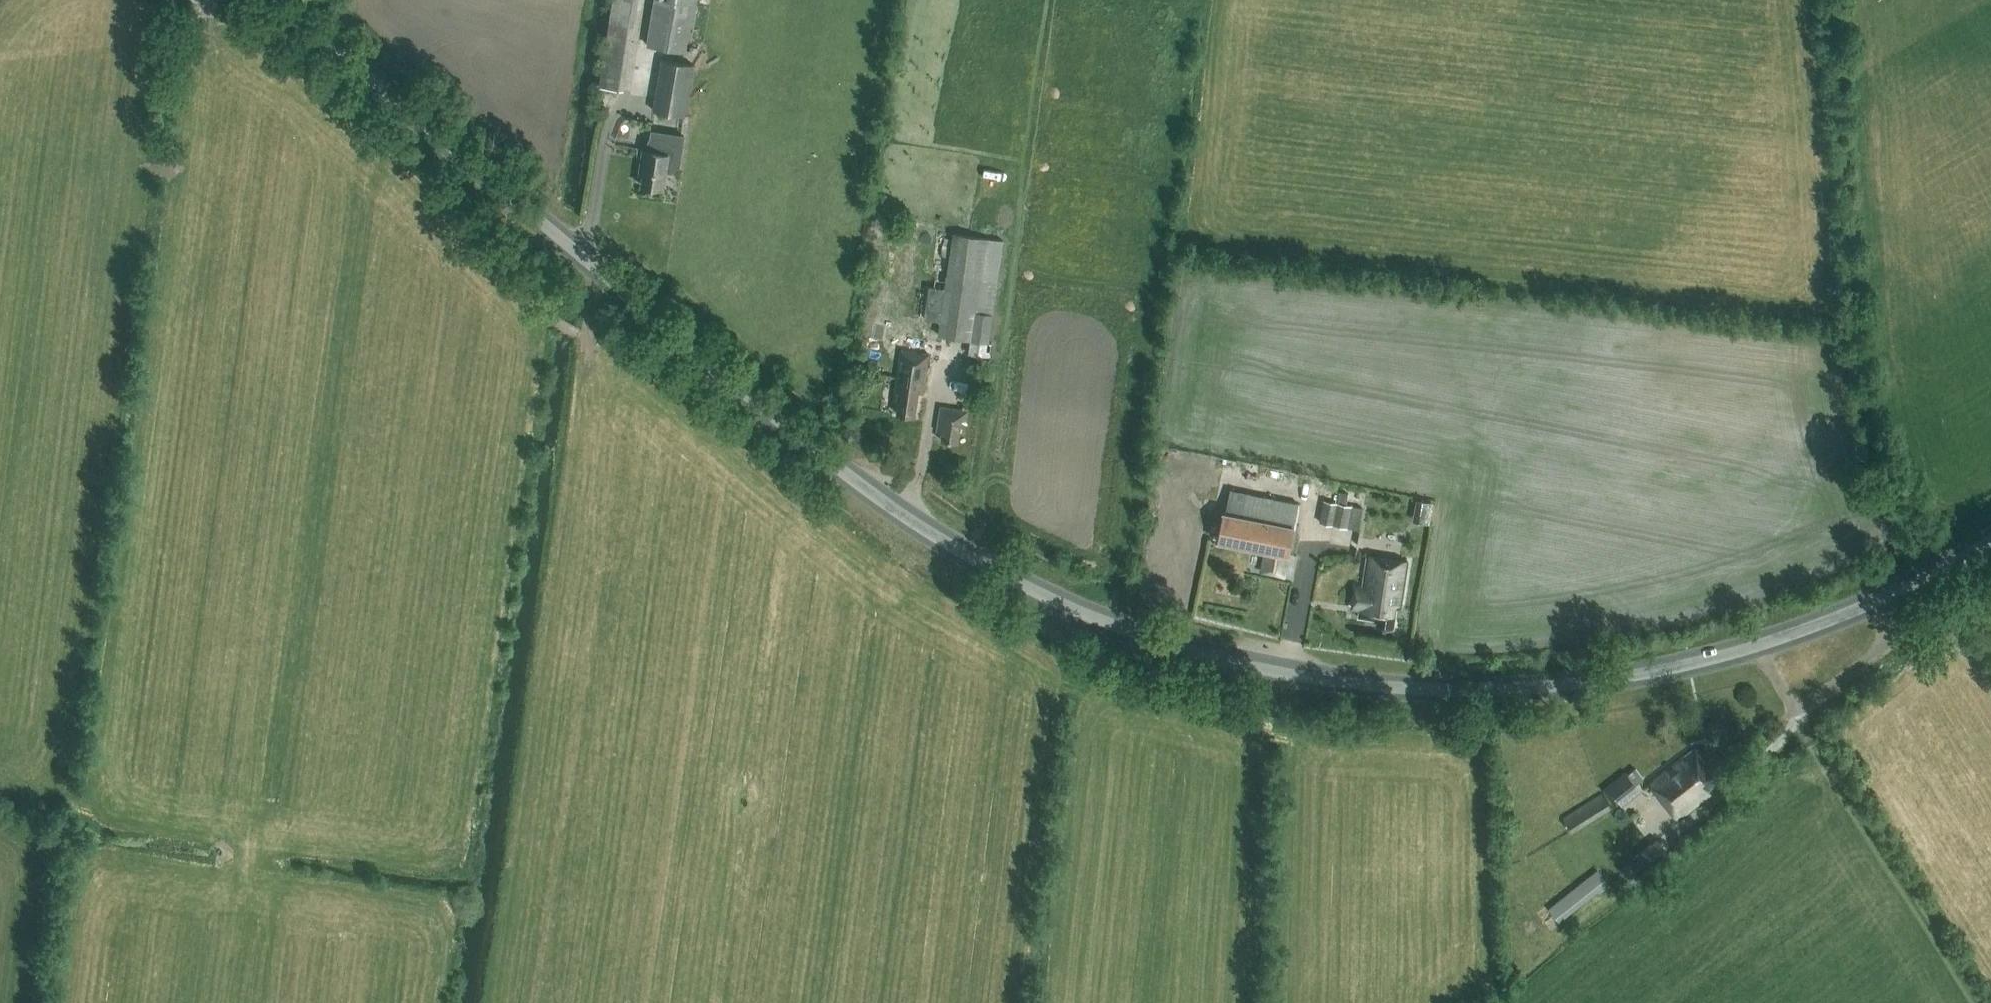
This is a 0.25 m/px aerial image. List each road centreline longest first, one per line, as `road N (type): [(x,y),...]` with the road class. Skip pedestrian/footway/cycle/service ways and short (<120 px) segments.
road 1 (tertiary): [(1990,540),(1791,634),(1650,672),(1540,689),(1360,684),(1200,656),(1074,609),(875,497),(282,0)]

